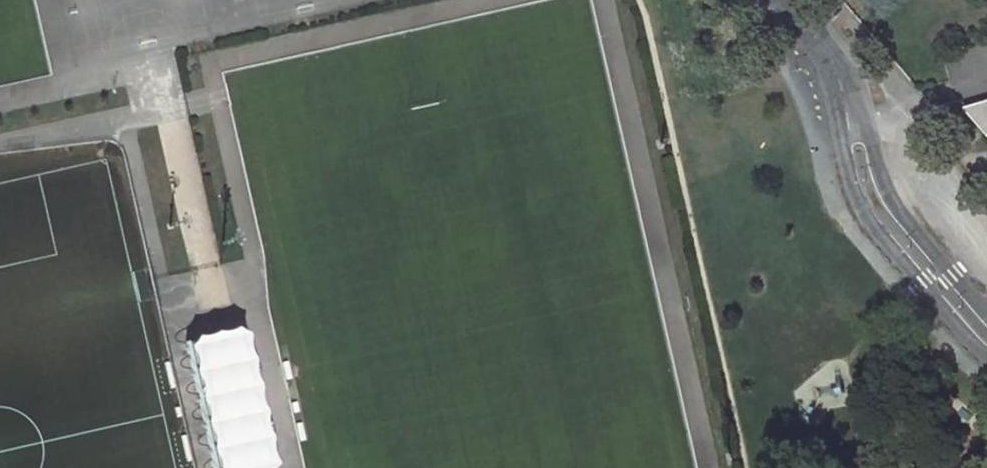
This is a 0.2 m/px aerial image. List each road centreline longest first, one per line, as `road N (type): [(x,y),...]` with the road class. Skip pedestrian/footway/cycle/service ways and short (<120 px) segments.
road 1 (unclassified): [(836,65),(846,165),(862,208),(986,354)]
road 2 (unclassified): [(986,316),(895,209),(836,65)]

